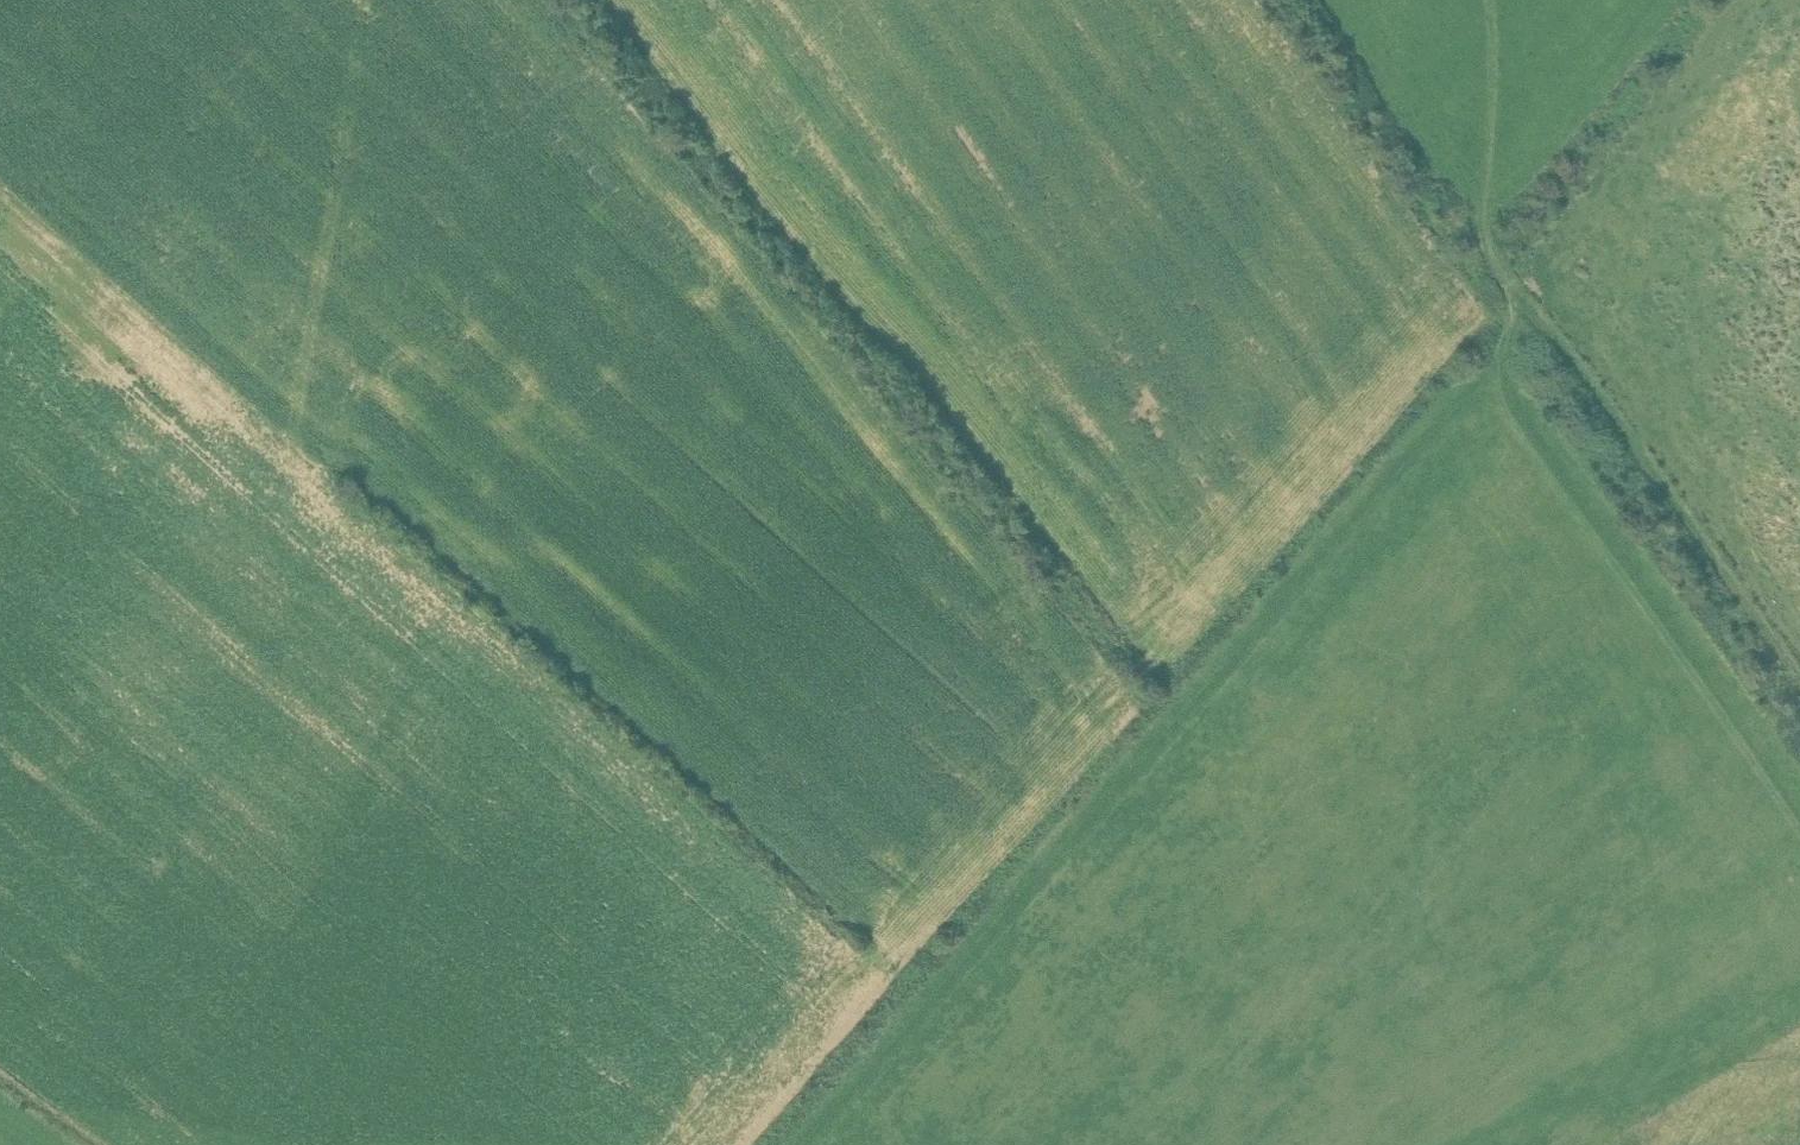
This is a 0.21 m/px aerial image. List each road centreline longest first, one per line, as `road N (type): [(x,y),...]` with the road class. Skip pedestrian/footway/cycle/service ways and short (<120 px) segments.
road 1 (track): [(1799,679),(1679,505),(1499,275),(1490,226),(1506,149),(1493,0)]

